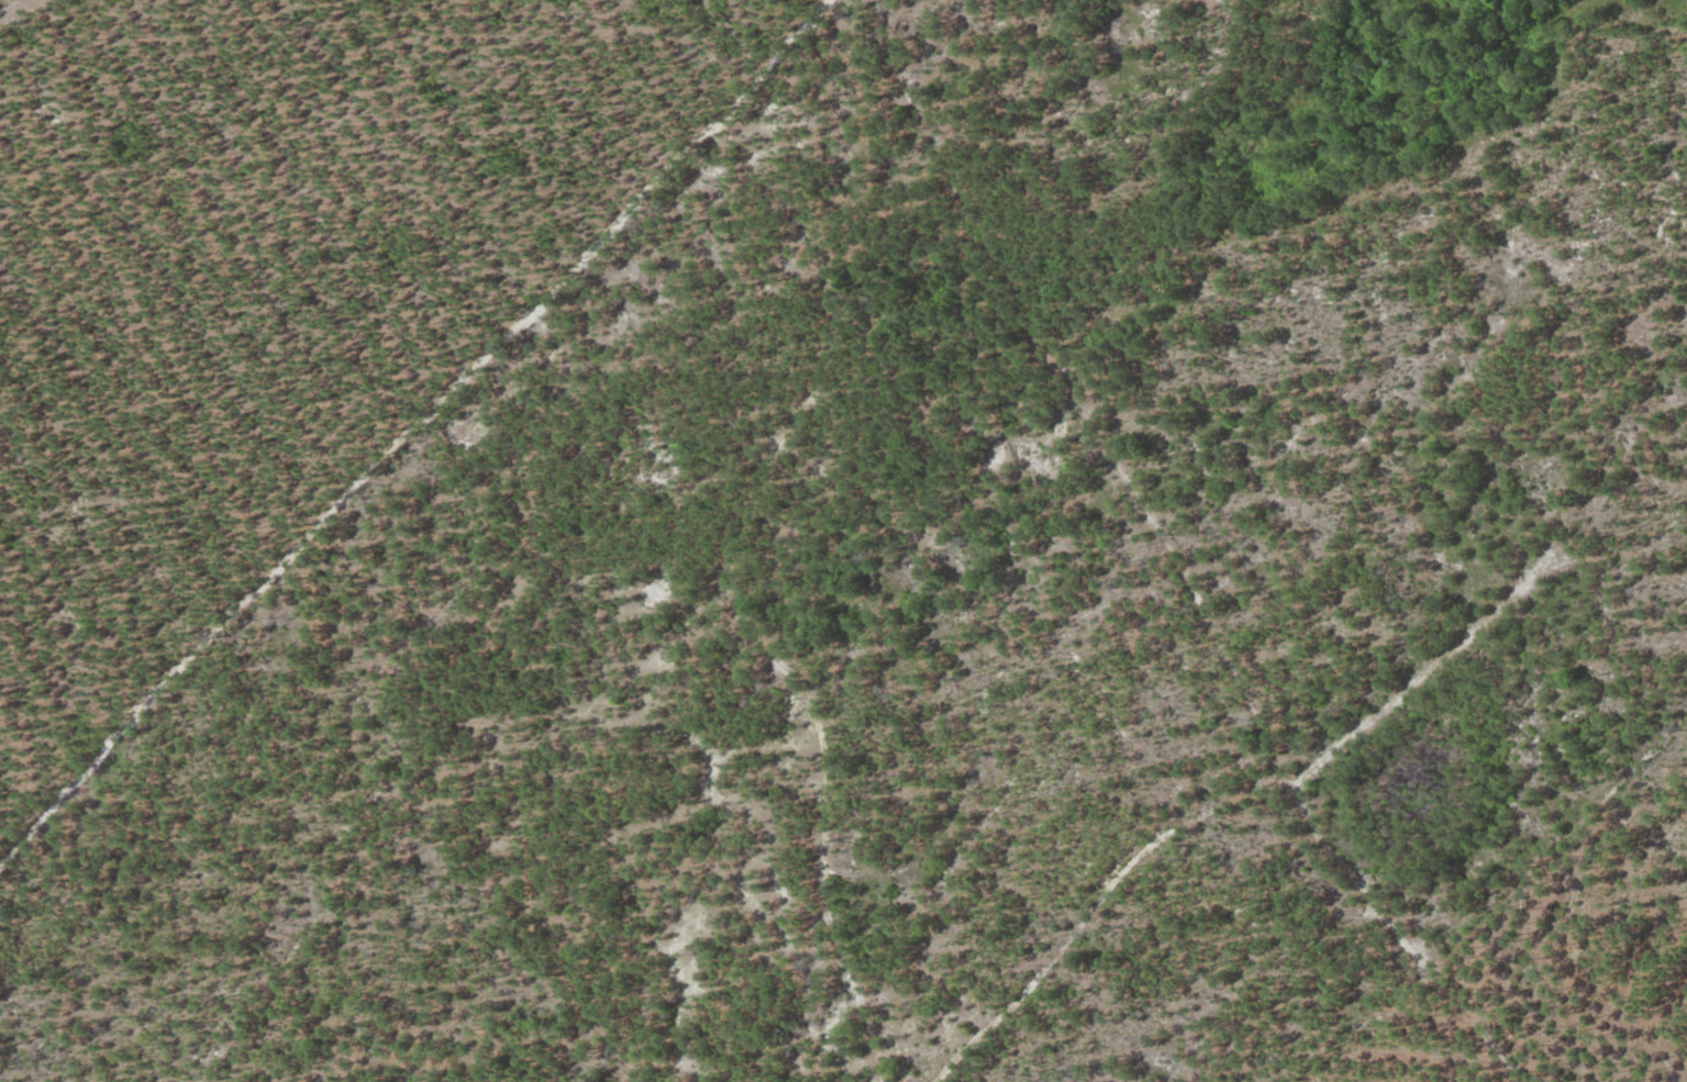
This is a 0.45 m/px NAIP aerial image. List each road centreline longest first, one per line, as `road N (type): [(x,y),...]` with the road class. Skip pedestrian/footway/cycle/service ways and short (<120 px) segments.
road 1 (track): [(1286,773),(1200,599),(935,131),(880,0)]
road 2 (track): [(935,1081),(1018,1002),(1147,847),(1286,773)]
road 3 (track): [(1408,946),(1322,836),(1286,773)]
road 4 (track): [(1532,1081),(1408,946)]

